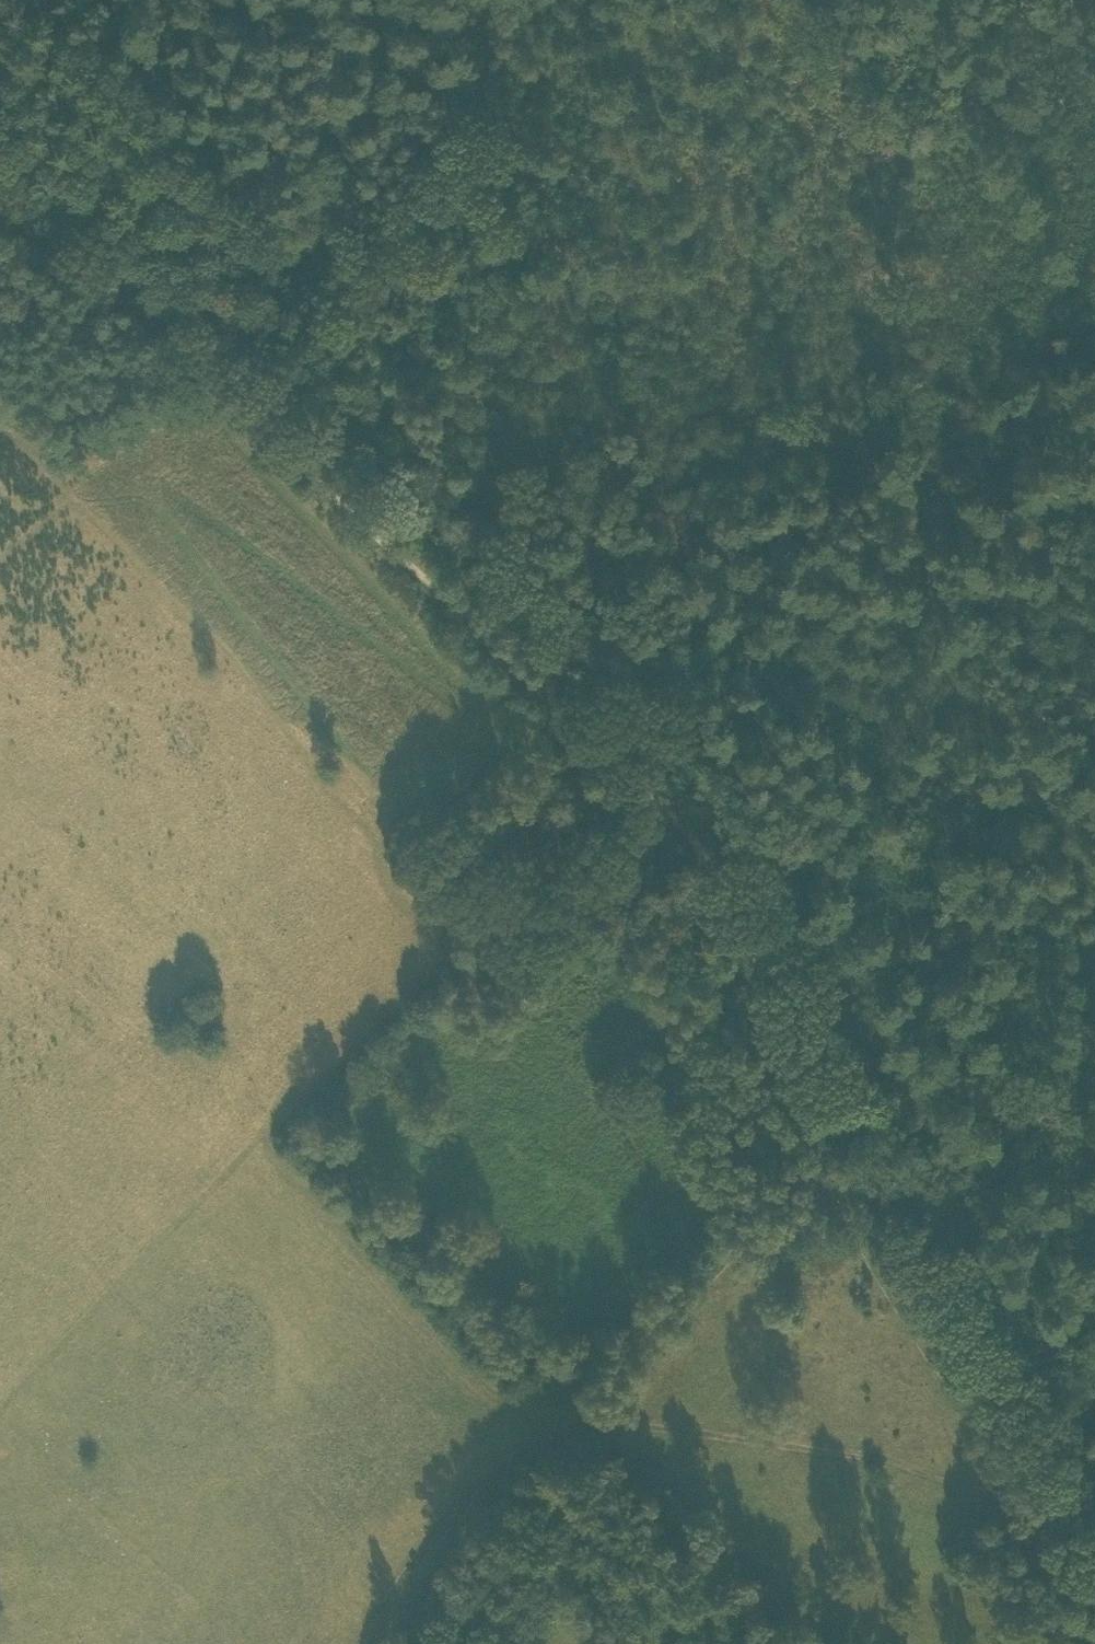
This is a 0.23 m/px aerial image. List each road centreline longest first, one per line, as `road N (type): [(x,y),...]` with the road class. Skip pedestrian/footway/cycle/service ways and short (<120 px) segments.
road 1 (track): [(0,203),(213,368),(661,790),(838,1124)]
road 2 (track): [(838,1124),(1094,1562)]
road 3 (track): [(213,368),(306,262)]

